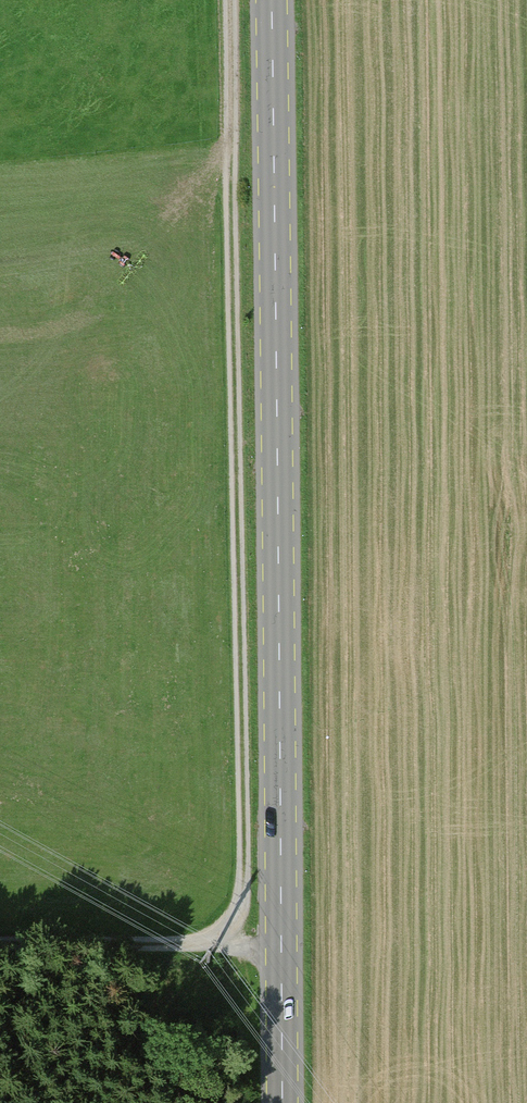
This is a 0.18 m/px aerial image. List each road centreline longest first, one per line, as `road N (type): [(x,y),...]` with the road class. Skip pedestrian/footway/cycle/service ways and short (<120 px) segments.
road 1 (secondary): [(282,1102),(270,0)]
road 2 (track): [(233,0),(246,894),(232,946)]
road 3 (track): [(0,931),(281,948)]

